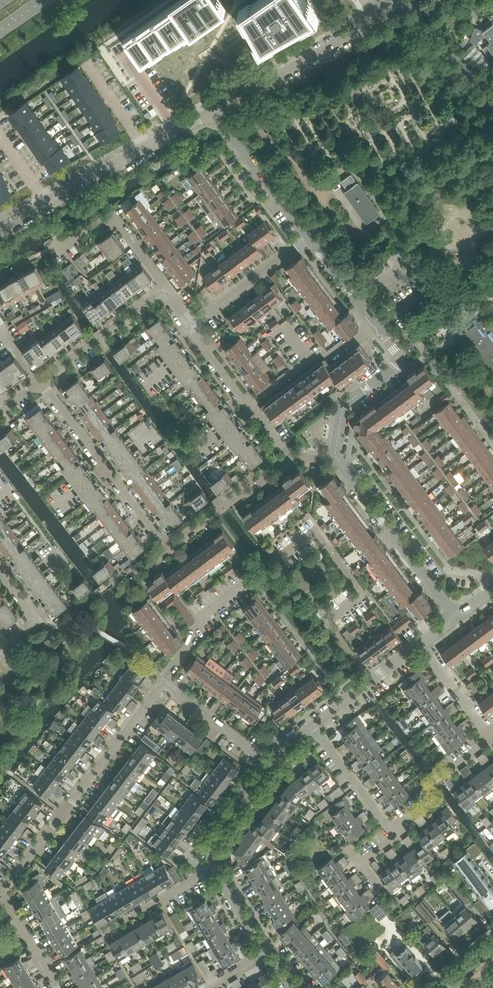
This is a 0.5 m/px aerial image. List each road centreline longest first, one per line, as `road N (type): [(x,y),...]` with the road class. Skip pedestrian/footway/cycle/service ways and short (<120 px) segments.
road 1 (residential): [(3,891),(163,683),(270,765)]
road 2 (residential): [(335,457),(341,411),(400,356),(310,236)]
road 3 (residential): [(168,548),(41,382)]
road 4 (residential): [(457,617),(335,457)]
road 5 (residential): [(168,548),(295,458),(335,457)]
road 6 (residential): [(216,109),(381,18)]
road 7 (residential): [(164,288),(110,215),(58,250),(65,263)]
road 8 (residential): [(310,236),(216,109)]
road 9 (residential): [(41,382),(164,288)]
road 10 (residential): [(284,448),(192,326)]
road 11 (residential): [(192,326),(310,236)]
road 12 (residential): [(390,830),(422,805),(427,785),(492,737)]
road 13 (residential): [(312,726),(422,644)]
road 14 (residential): [(390,830),(312,726)]
road 15 (residential): [(103,933),(215,868)]
road 16 (residential): [(215,868),(214,841),(270,765)]

